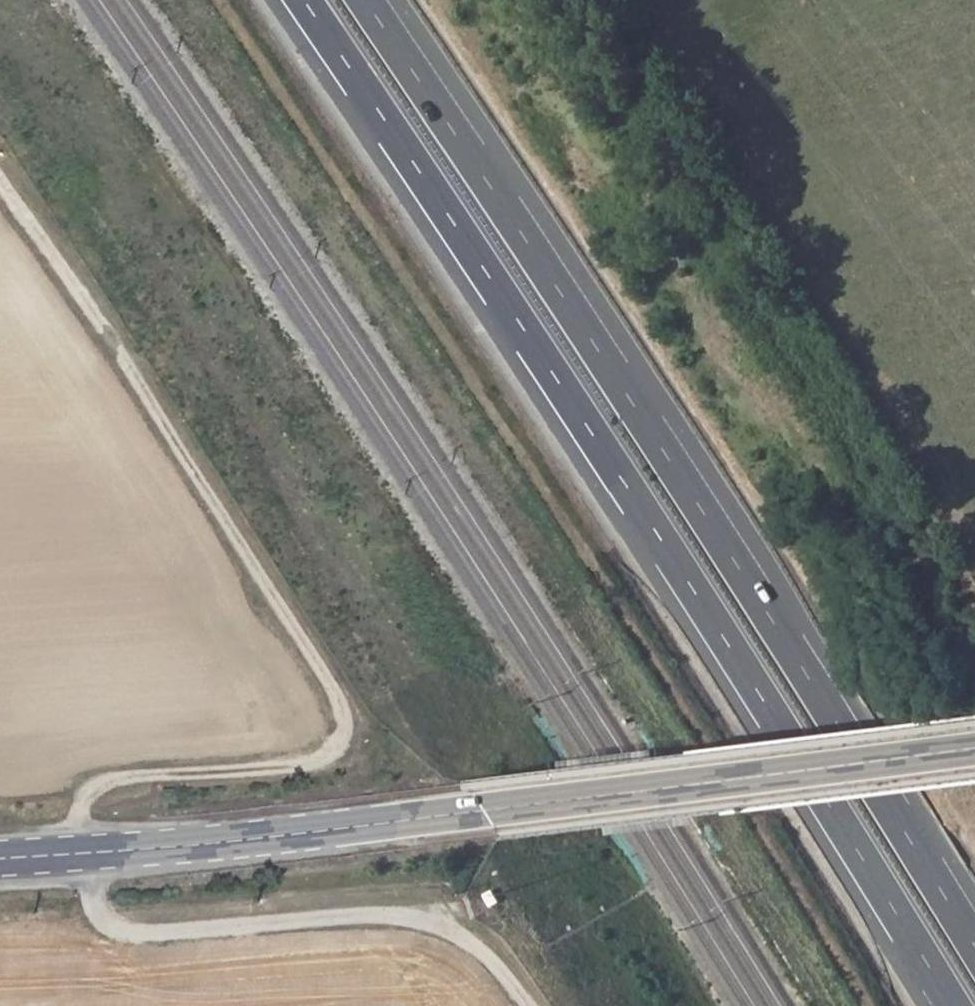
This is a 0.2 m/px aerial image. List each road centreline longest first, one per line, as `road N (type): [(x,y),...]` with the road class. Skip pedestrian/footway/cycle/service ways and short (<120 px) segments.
road 1 (track): [(0,177),(73,278),(348,725),(344,747),(308,766),(112,779),(89,794),(82,853),(95,912),(127,932),(420,919),(475,945),(526,1005)]
road 2 (motorway): [(301,0),(595,441),(949,1005)]
road 3 (motorway): [(974,945),(642,414),(366,0)]
road 4 (secondary): [(0,858),(282,837),(974,749)]

